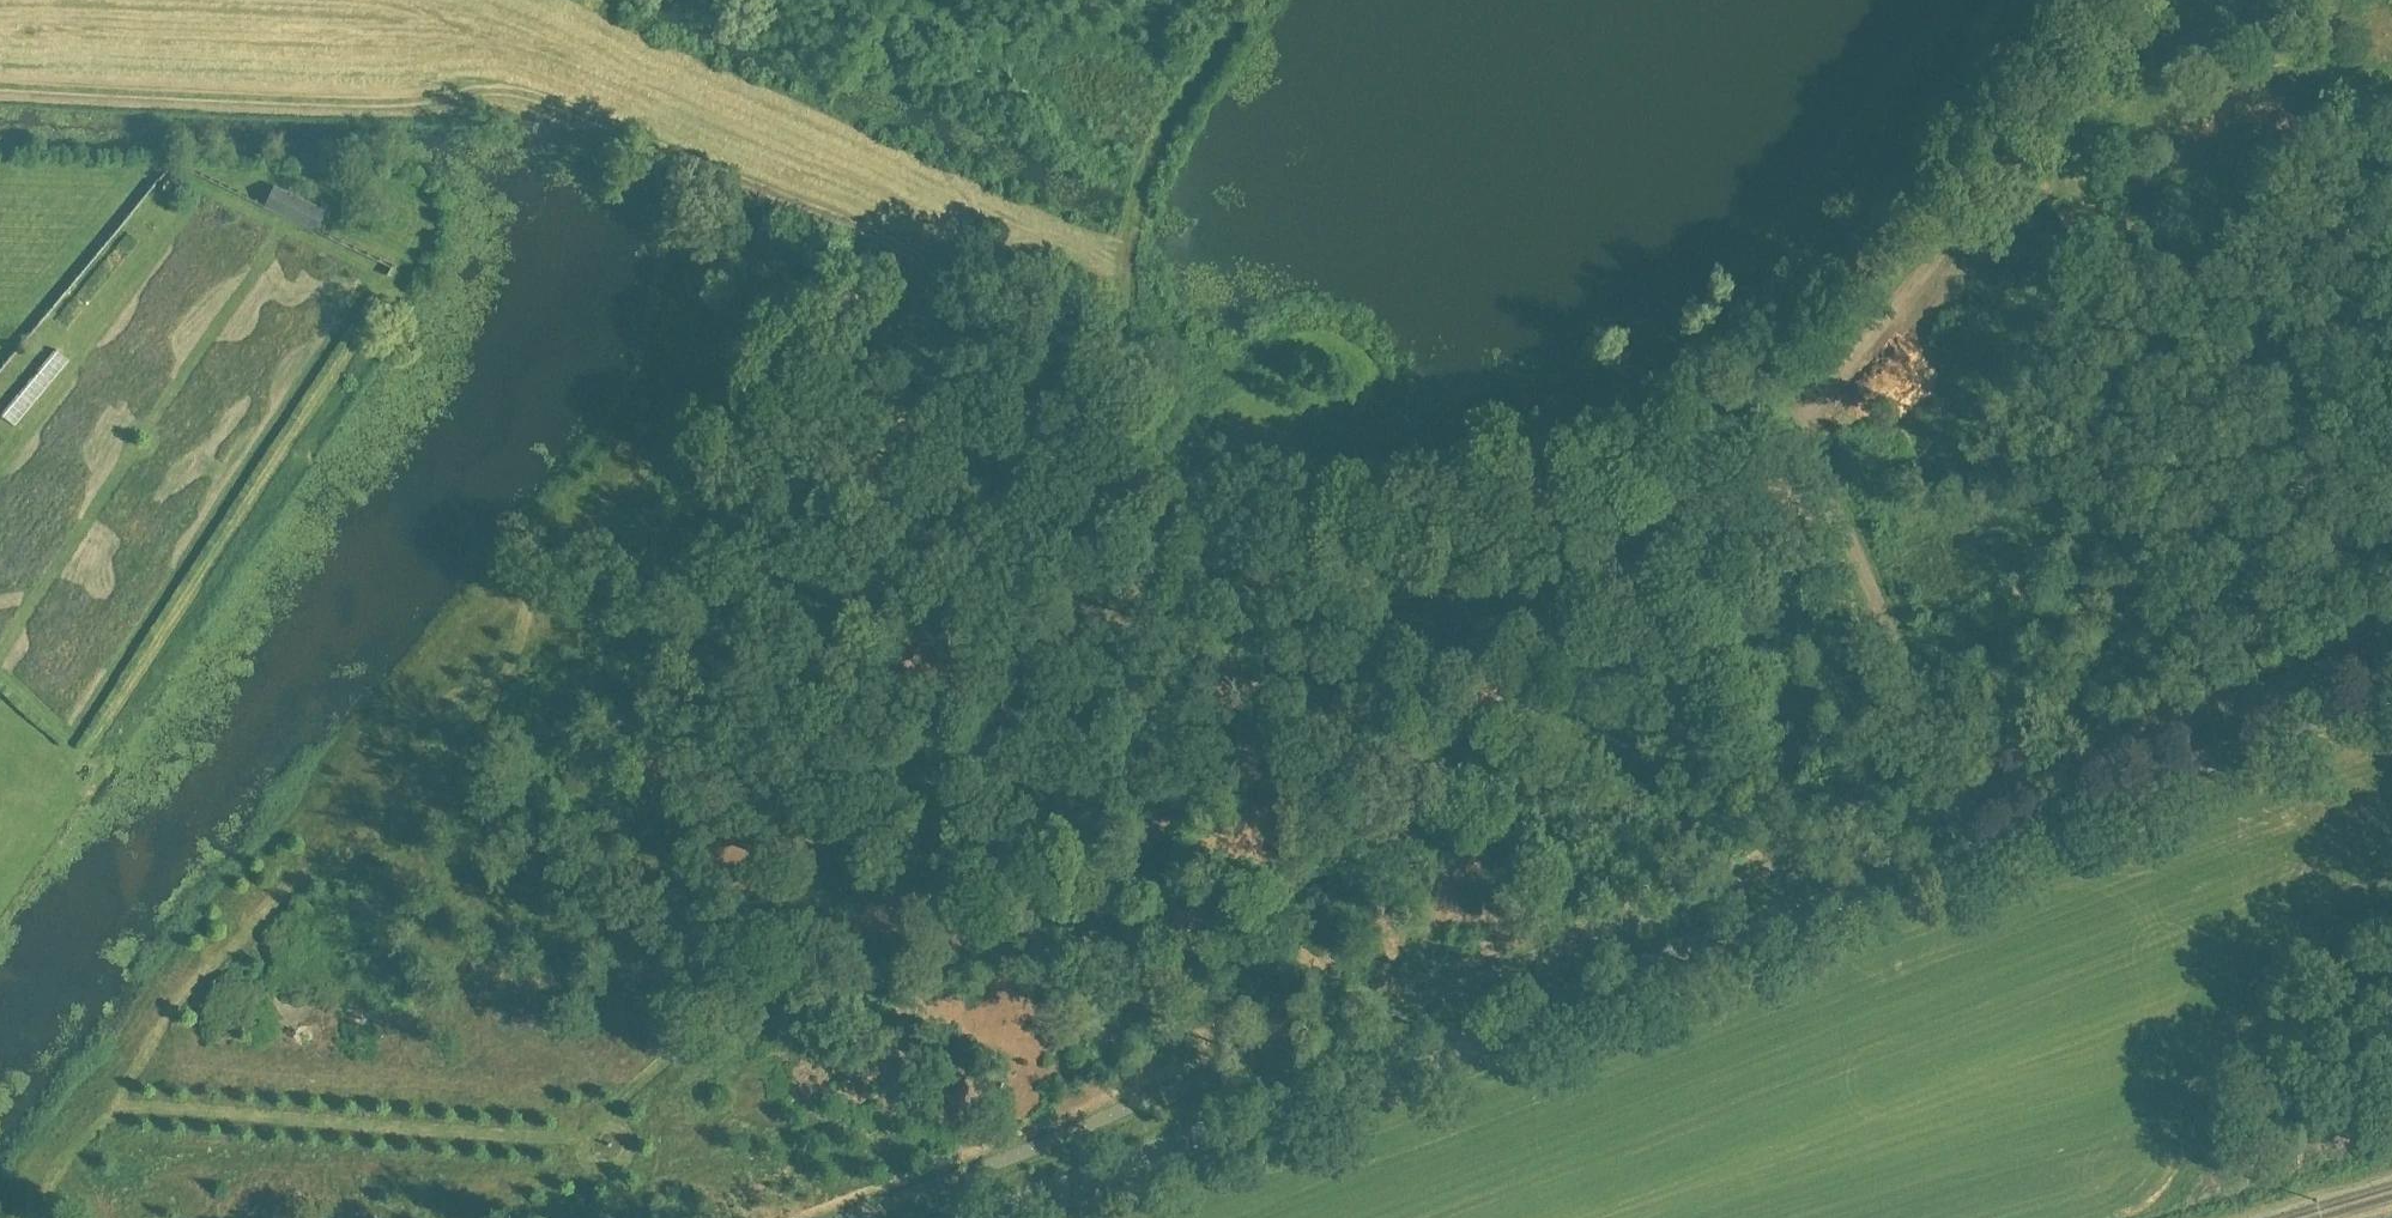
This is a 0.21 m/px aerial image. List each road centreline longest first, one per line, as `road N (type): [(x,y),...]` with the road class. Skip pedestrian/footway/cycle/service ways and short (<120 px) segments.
road 1 (tertiary): [(982,1217),(2391,688)]

